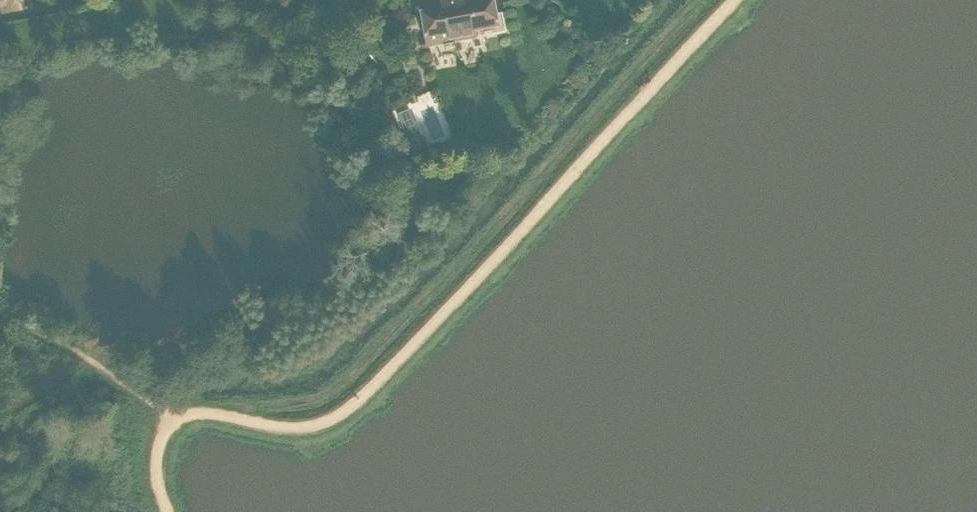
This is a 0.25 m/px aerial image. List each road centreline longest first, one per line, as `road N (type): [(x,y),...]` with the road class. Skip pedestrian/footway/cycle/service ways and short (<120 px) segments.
road 1 (track): [(732,0),(341,415),(293,429),(198,412),(175,419),(157,457),(169,511)]

